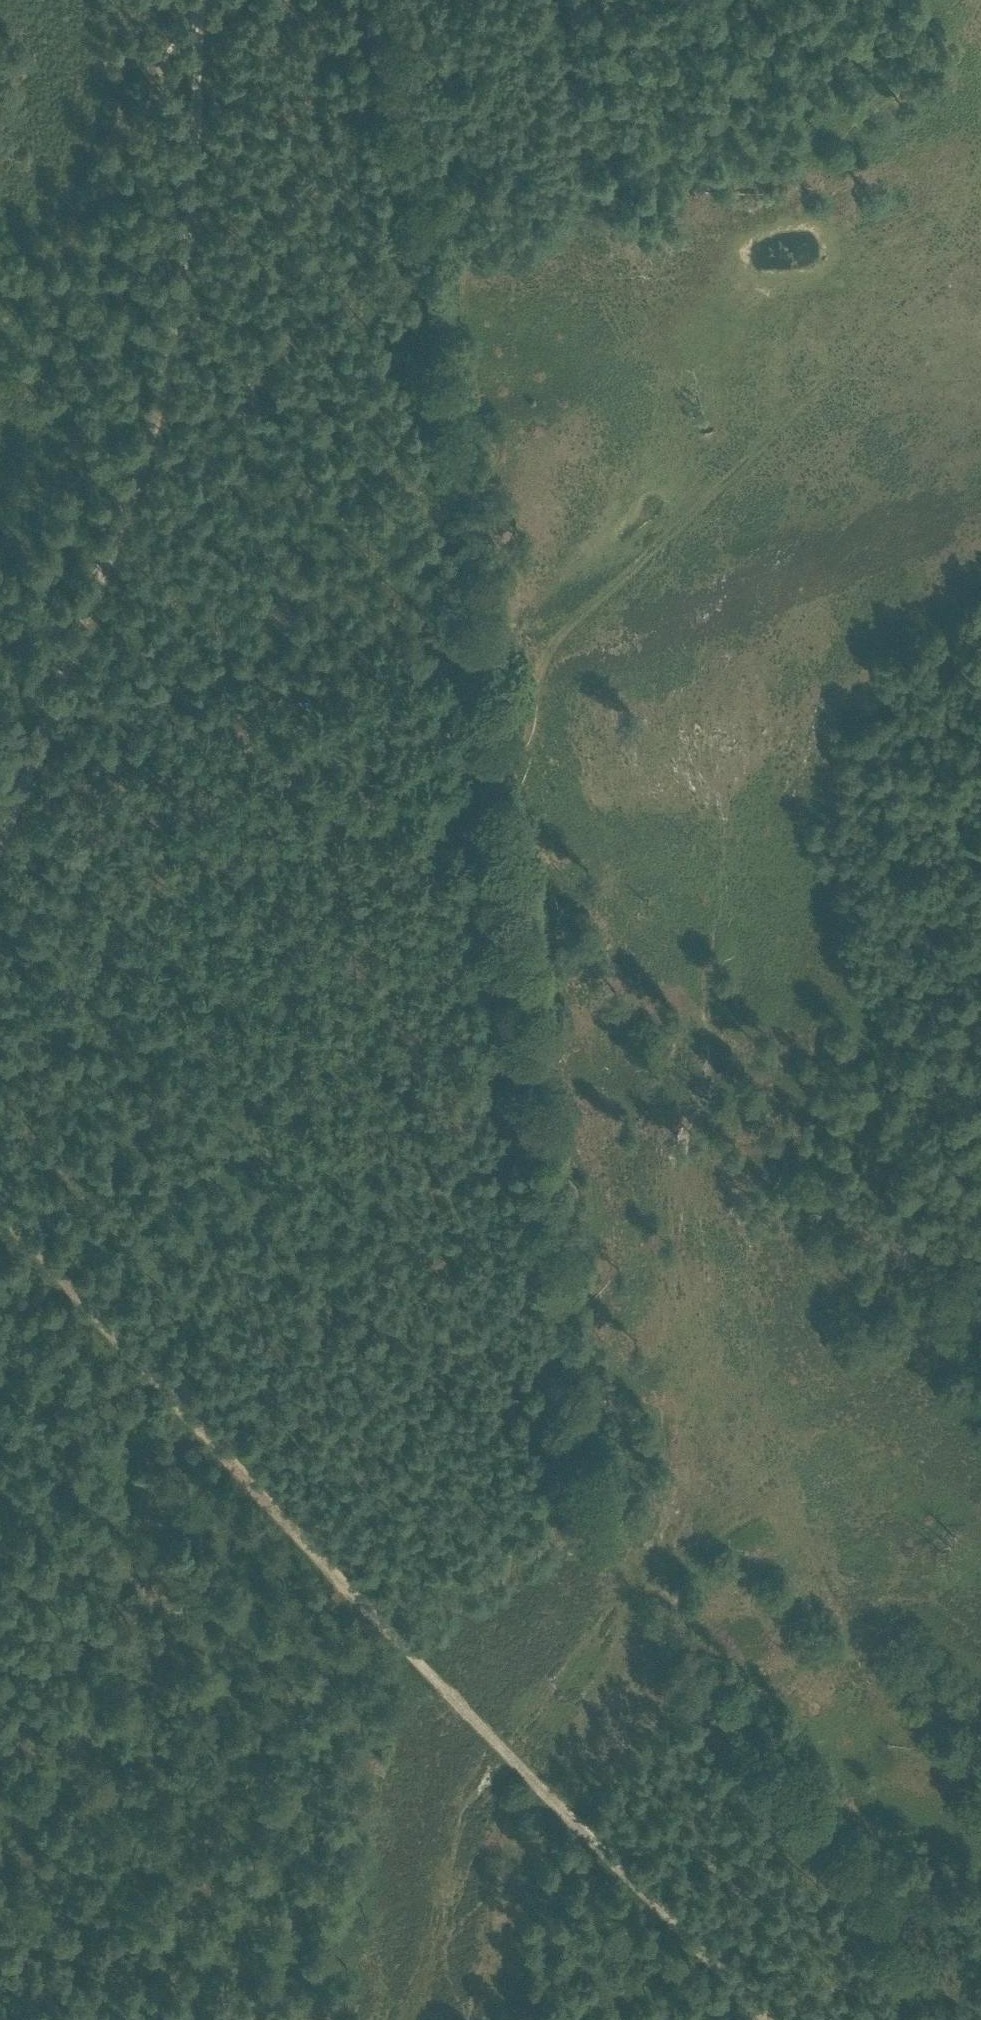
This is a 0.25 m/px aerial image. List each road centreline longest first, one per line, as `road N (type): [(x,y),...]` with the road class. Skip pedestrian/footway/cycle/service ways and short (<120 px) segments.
road 1 (track): [(0,950),(74,926),(251,818),(534,725),(541,678),(555,651),(939,256)]
road 2 (track): [(0,1225),(470,1726),(764,2019)]
road 3 (track): [(201,0),(182,277),(0,822)]

